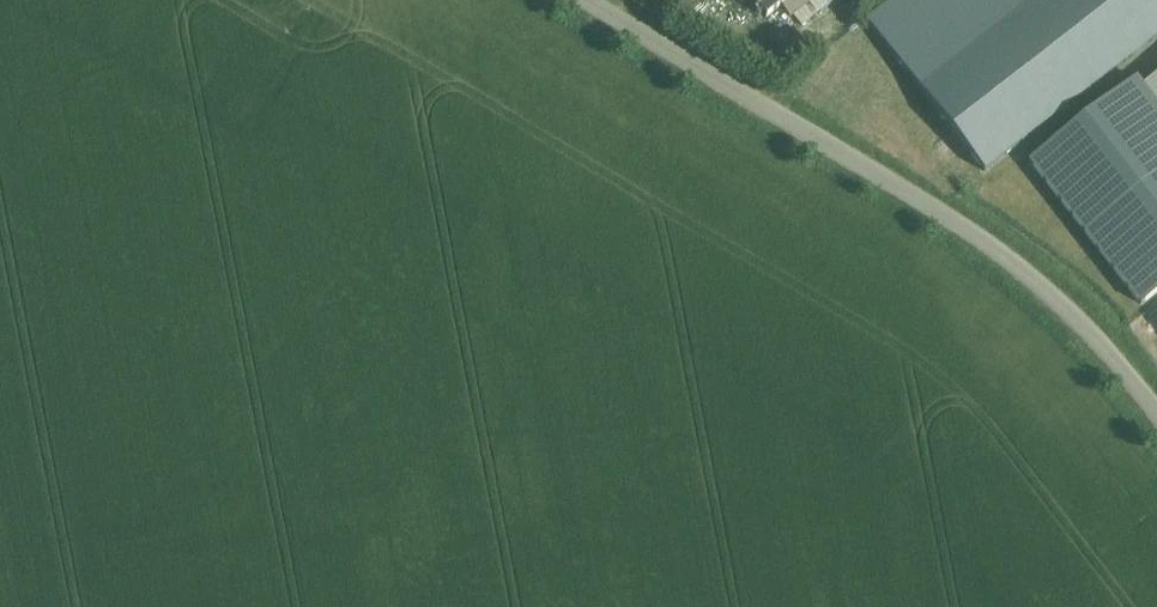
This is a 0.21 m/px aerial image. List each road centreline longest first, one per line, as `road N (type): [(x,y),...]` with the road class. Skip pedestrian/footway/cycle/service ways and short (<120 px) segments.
road 1 (unclassified): [(1156,413),(1082,326),(990,244),(585,0)]

